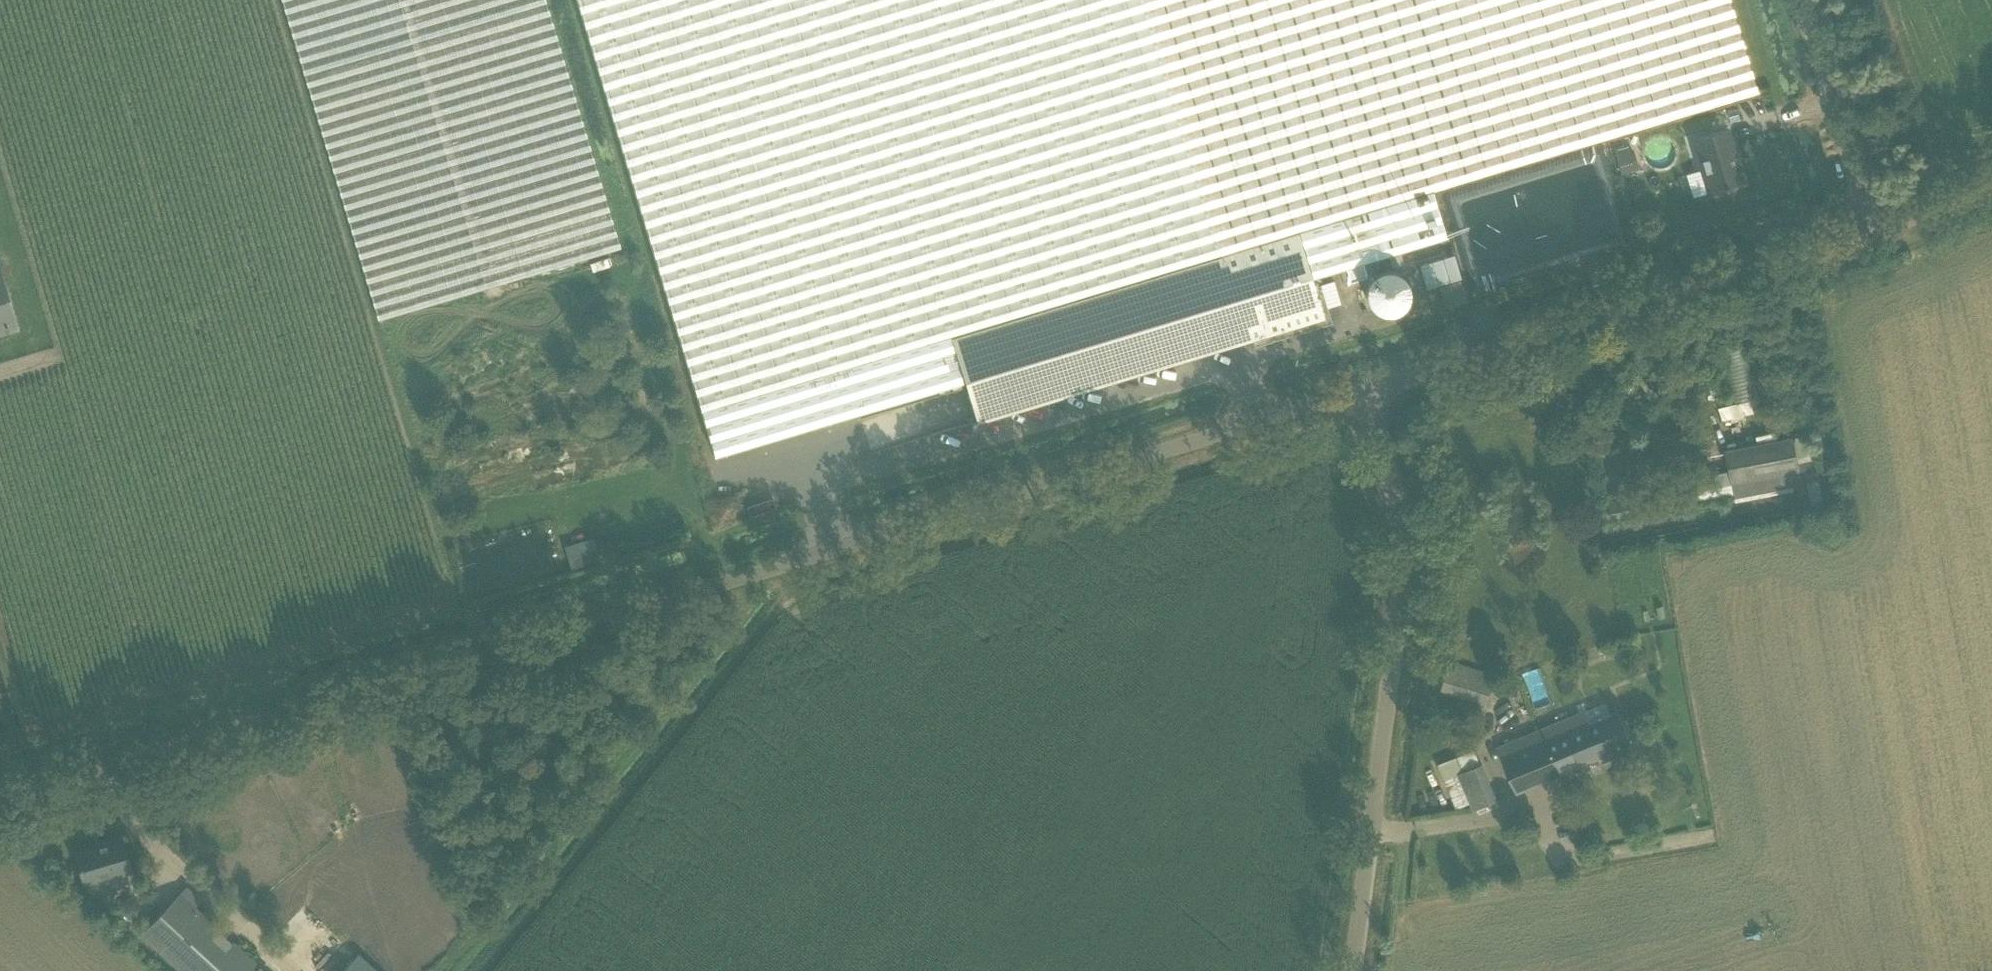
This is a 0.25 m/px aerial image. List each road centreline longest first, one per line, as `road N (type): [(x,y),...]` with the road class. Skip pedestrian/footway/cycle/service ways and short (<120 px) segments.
road 1 (unclassified): [(0,802),(1386,389)]
road 2 (unclassified): [(1386,389),(1780,270),(1869,230),(1798,0)]
road 3 (unclassified): [(1355,970),(1399,594),(1386,389)]

